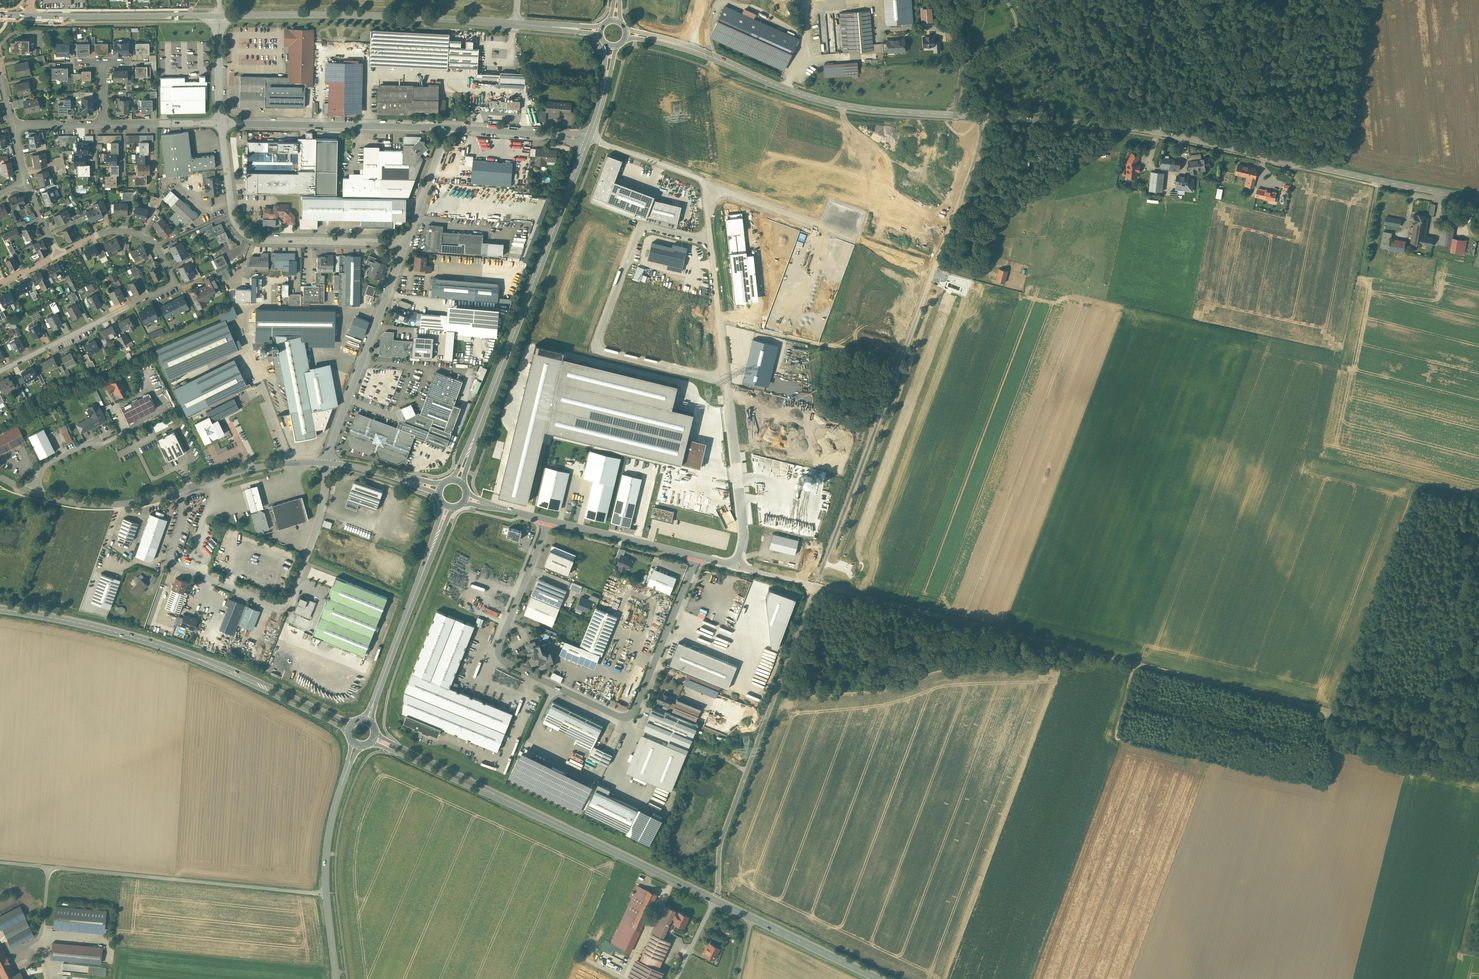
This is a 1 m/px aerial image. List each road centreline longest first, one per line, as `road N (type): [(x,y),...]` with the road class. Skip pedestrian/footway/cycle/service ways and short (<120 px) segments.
road 1 (unclassified): [(817,585),(1478,747)]
road 2 (tertiary): [(980,116),(1131,127),(1478,197)]
road 3 (residential): [(980,116),(977,150),(817,585)]
road 4 (unclassified): [(550,520),(499,655),(621,717),(636,709),(697,556)]
road 5 (secondary): [(715,900),(375,738)]
road 6 (secondary): [(349,726),(157,643),(0,609)]
road 7 (tertiary): [(626,33),(690,48),(839,104),(980,116)]
road 8 (secondary): [(589,139),(458,481)]
road 9 (residential): [(179,490),(171,562),(284,609),(315,532),(328,462)]
road 10 (residential): [(725,379),(594,349),(642,226),(710,242)]
road 11 (residential): [(817,585),(722,838),(715,900)]
road 12 (unclassified): [(0,862),(326,893)]
road 13 (residential): [(96,236),(126,231),(147,239),(173,283),(0,371)]
road 14 (tertiary): [(219,16),(516,23)]
road 15 (residential): [(222,123),(242,231),(272,241),(406,243)]
road 16 (residential): [(328,462),(406,243)]
road 17 (secondary): [(449,506),(368,719)]
road 18 (residential): [(222,123),(449,127)]
road 19 (track): [(1195,98),(1366,0)]
road 20 (residential): [(725,379),(742,536),(731,564)]
road 21 (tertiary): [(31,16),(219,16)]
road 22 (secondary): [(879,978),(715,900)]
road 23 (tertiary): [(179,490),(251,468),(328,462)]
road 24 (tertiary): [(326,893),(331,822),(356,745)]
road 25 (unclassified): [(550,520),(697,556)]
road 26 (track): [(1035,0),(1044,26),(1035,45),(999,65),(955,107)]
road 27 (residential): [(703,181),(822,225),(845,223)]
road 28 (tertiary): [(33,493),(107,505),(179,490)]
road 29 (residential): [(449,127),(589,139)]
road 30 (residential): [(710,242),(725,379)]
road 31 (track): [(1131,127),(1128,41),(1107,0)]
road 32 (residential): [(406,243),(449,127)]
road 33 (residential): [(703,181),(589,139)]

